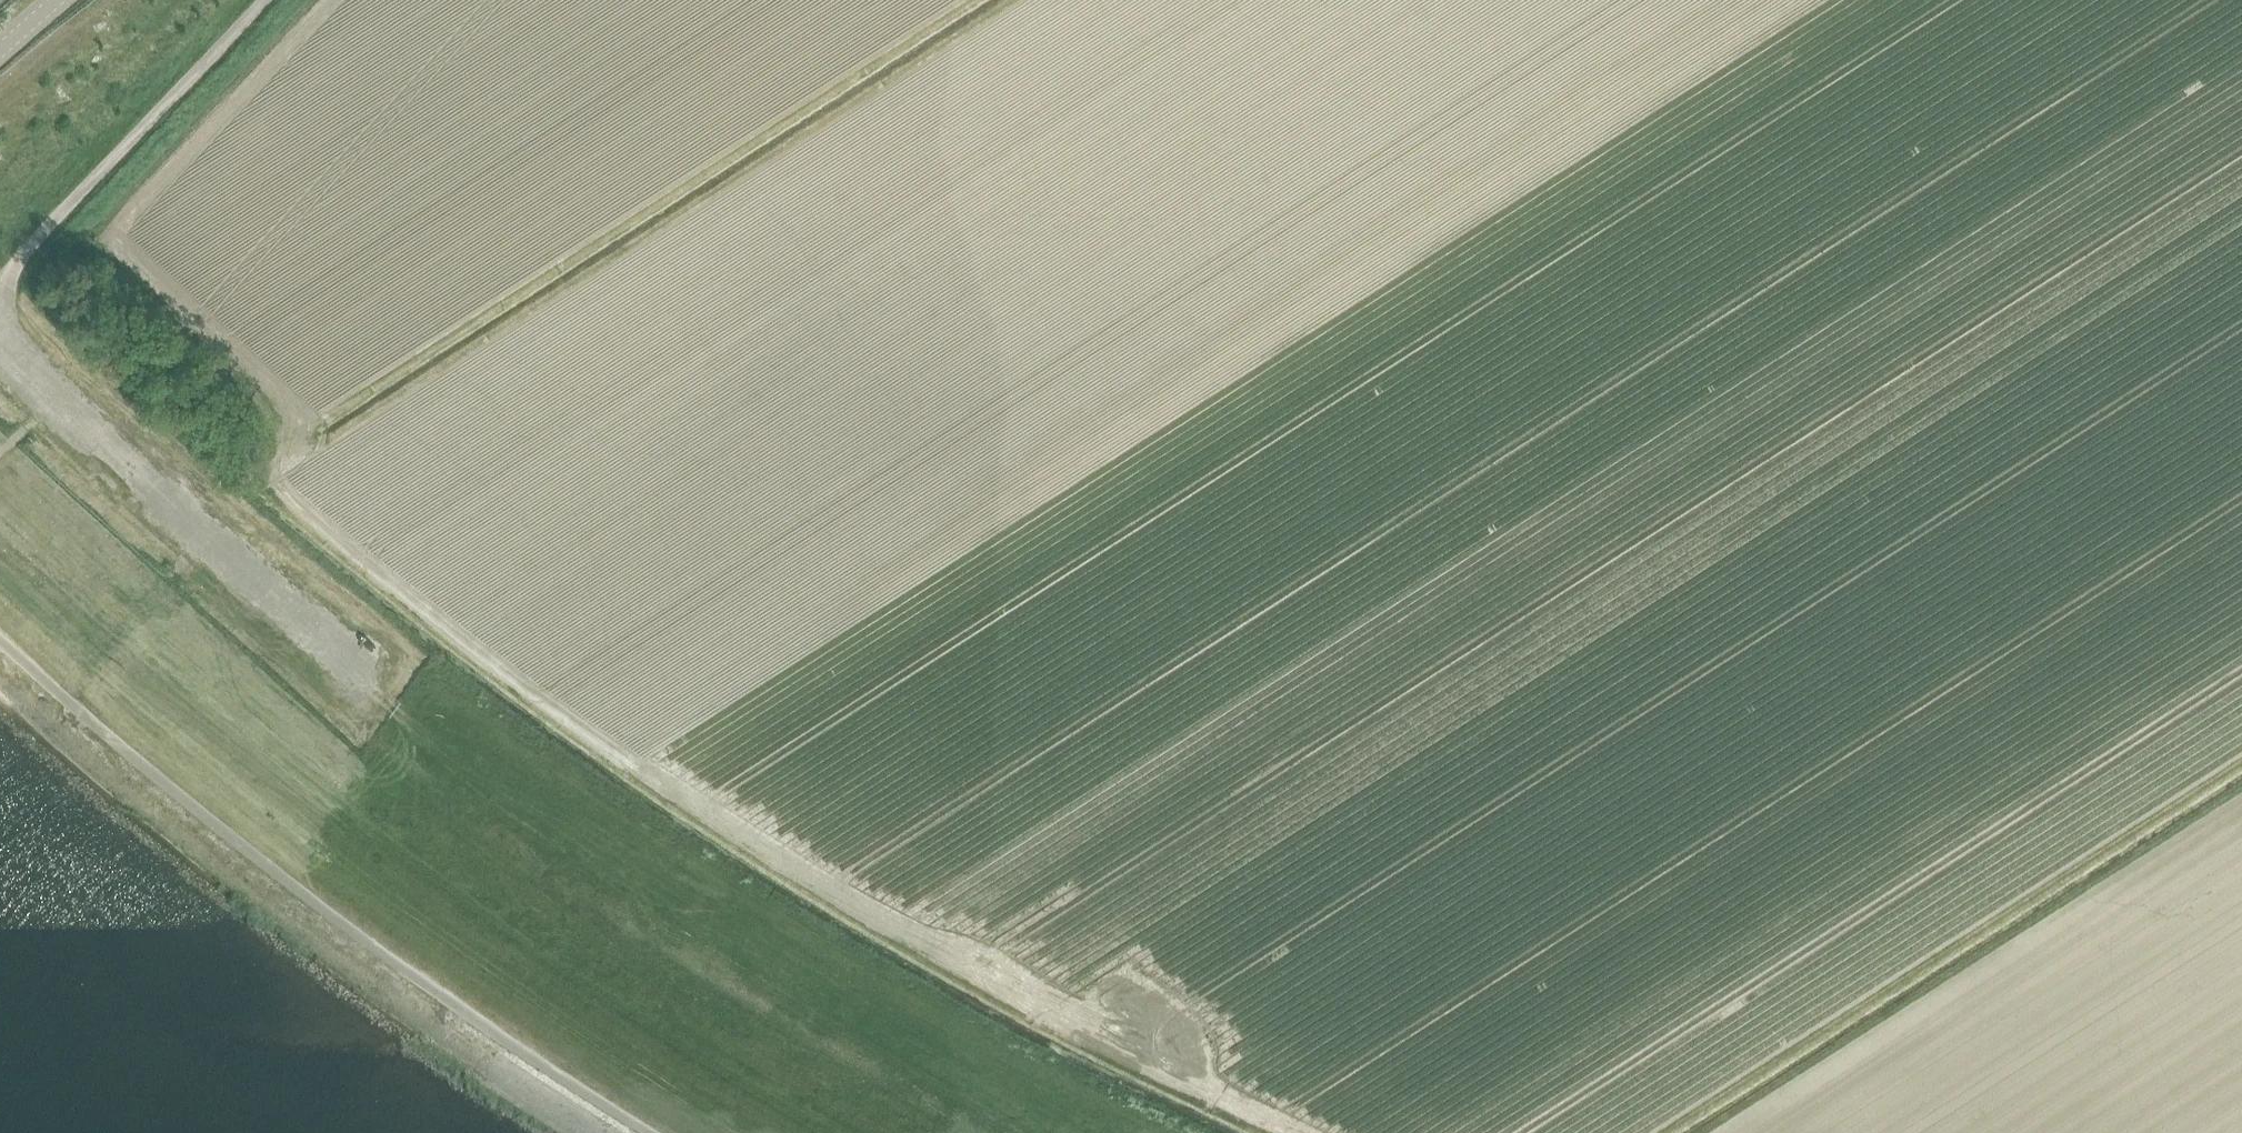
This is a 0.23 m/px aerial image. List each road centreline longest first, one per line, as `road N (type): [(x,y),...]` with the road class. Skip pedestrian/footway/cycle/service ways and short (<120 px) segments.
road 1 (unclassified): [(264,0),(29,246),(6,285),(2,321),(13,343),(384,673)]
road 2 (unclassified): [(0,642),(281,878),(648,1132)]

